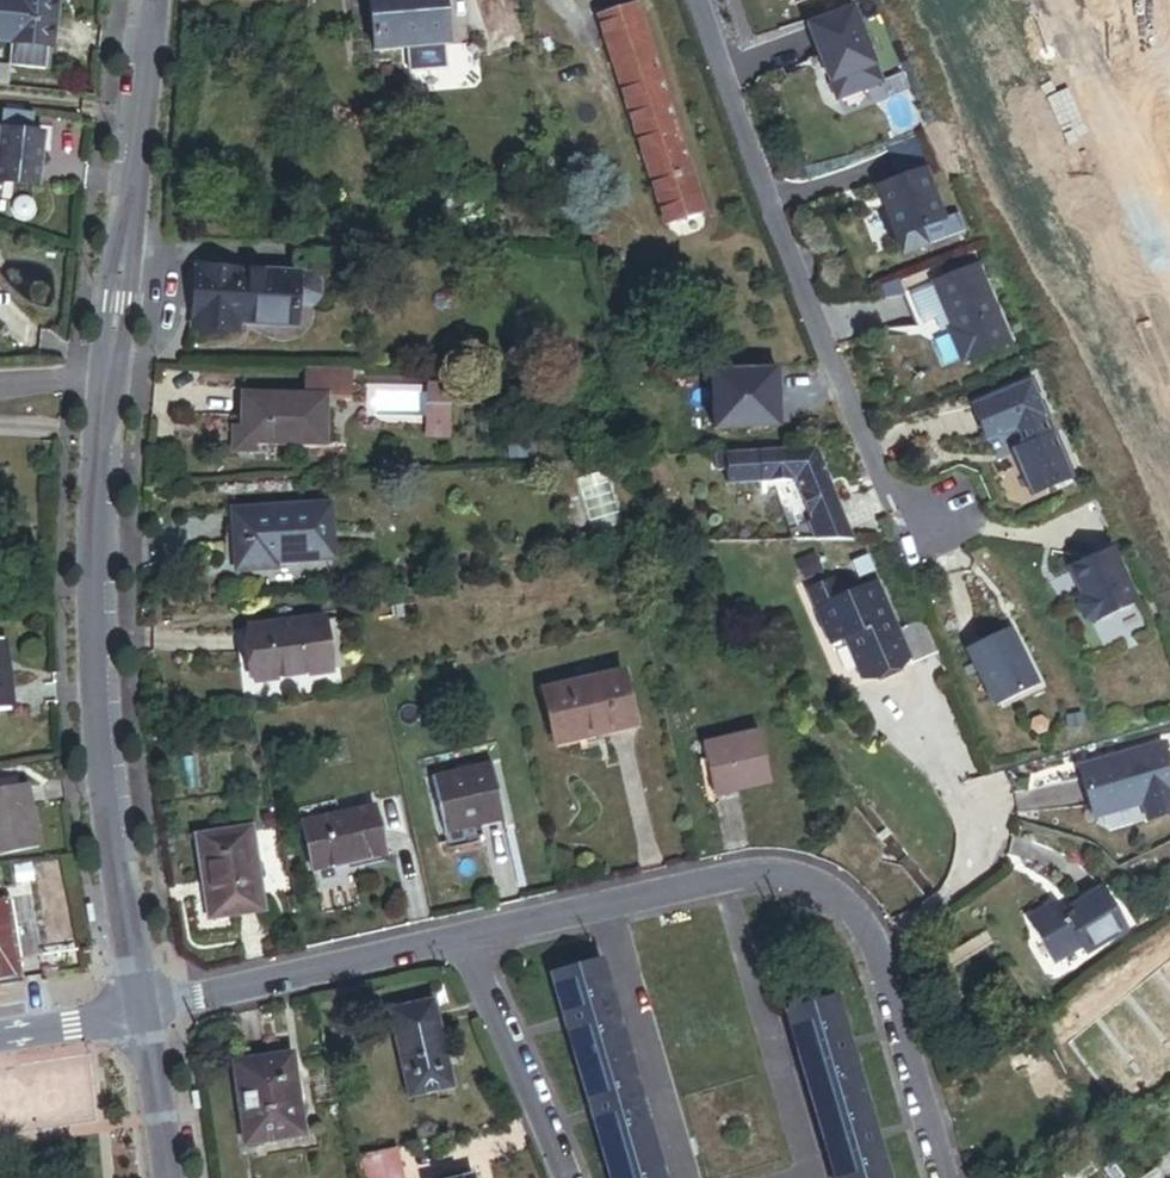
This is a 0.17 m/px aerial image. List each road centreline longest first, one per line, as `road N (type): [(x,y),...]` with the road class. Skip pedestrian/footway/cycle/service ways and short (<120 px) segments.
road 1 (tertiary): [(141,1011),(115,868),(93,600),(151,0)]
road 2 (residential): [(466,937),(724,879),(779,873),(820,886),(880,956),(944,1177)]
road 3 (residential): [(698,0),(817,326),(887,492),(947,516)]
road 4 (residential): [(141,1011),(466,937)]
road 5 (residential): [(466,937),(566,1177)]
road 6 (tertiary): [(165,1177),(141,1011)]
road 7 (residential): [(0,1037),(141,1011)]

